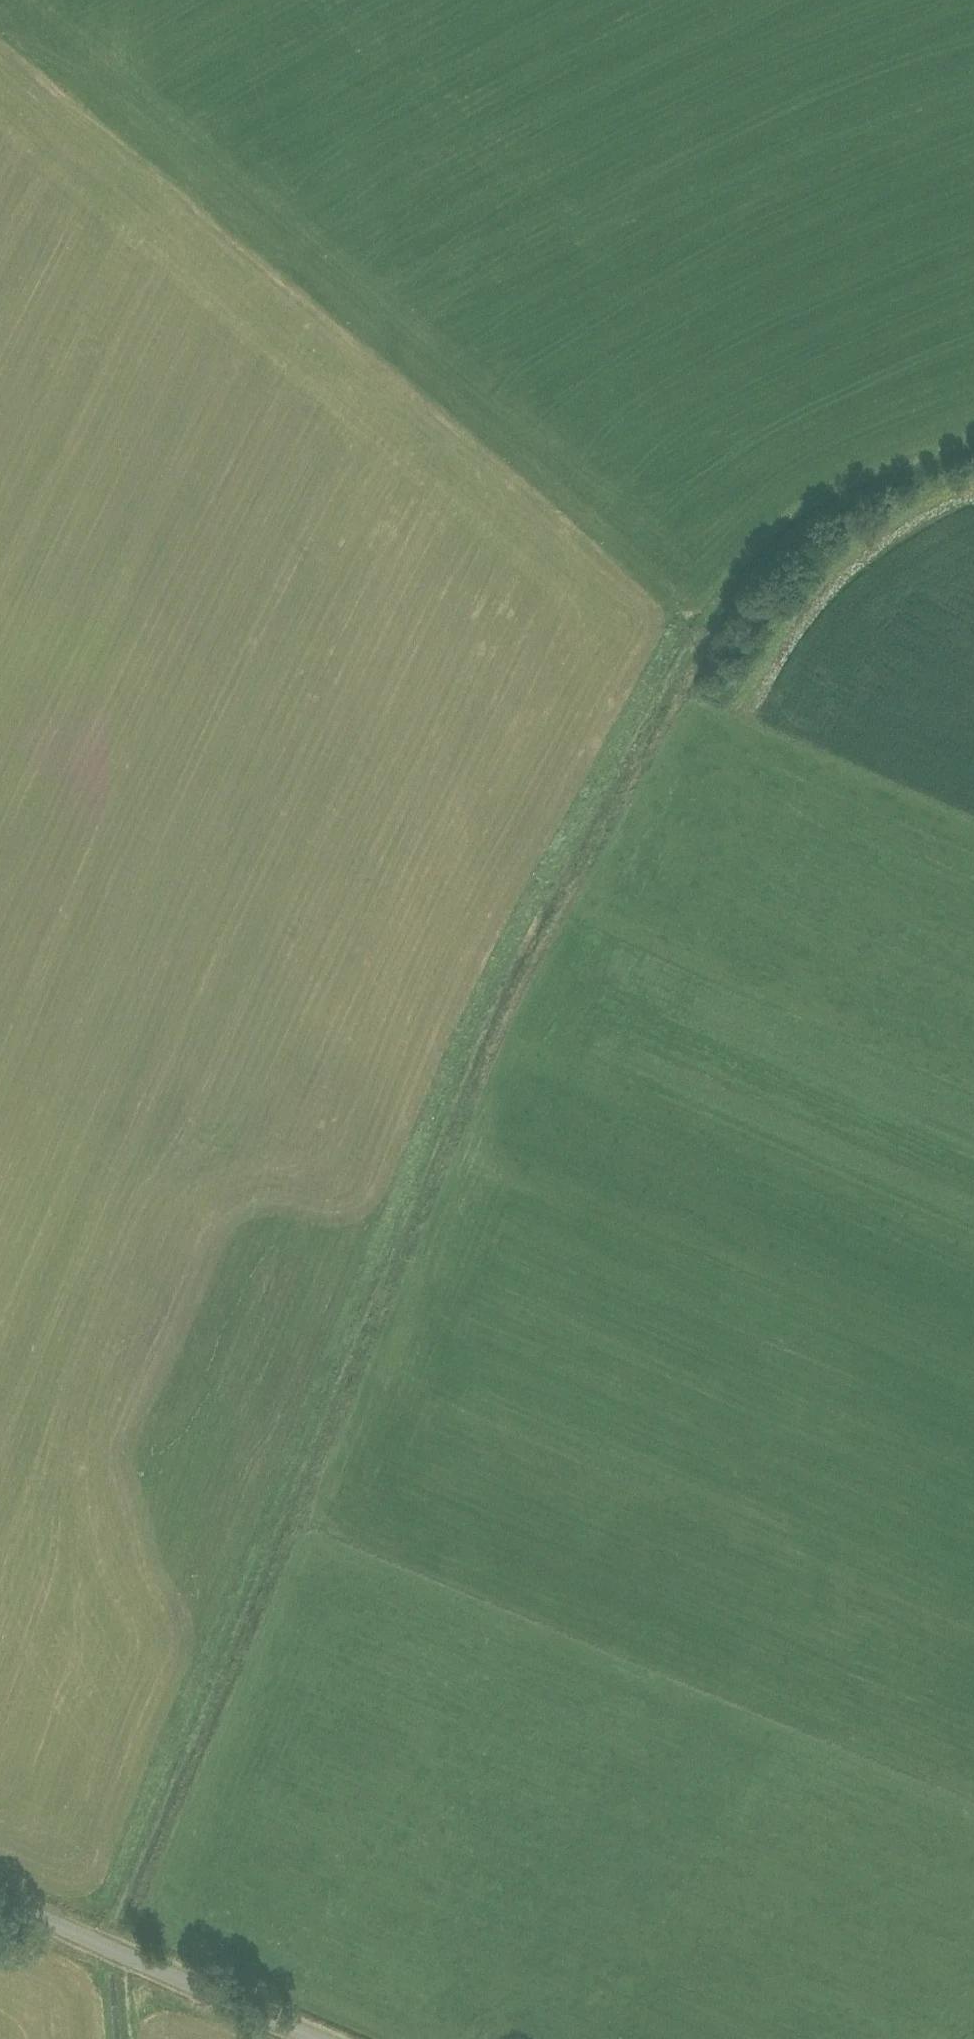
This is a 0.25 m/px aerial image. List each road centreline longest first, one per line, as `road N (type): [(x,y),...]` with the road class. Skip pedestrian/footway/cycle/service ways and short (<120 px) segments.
road 1 (unclassified): [(313,2038),(0,1897)]

